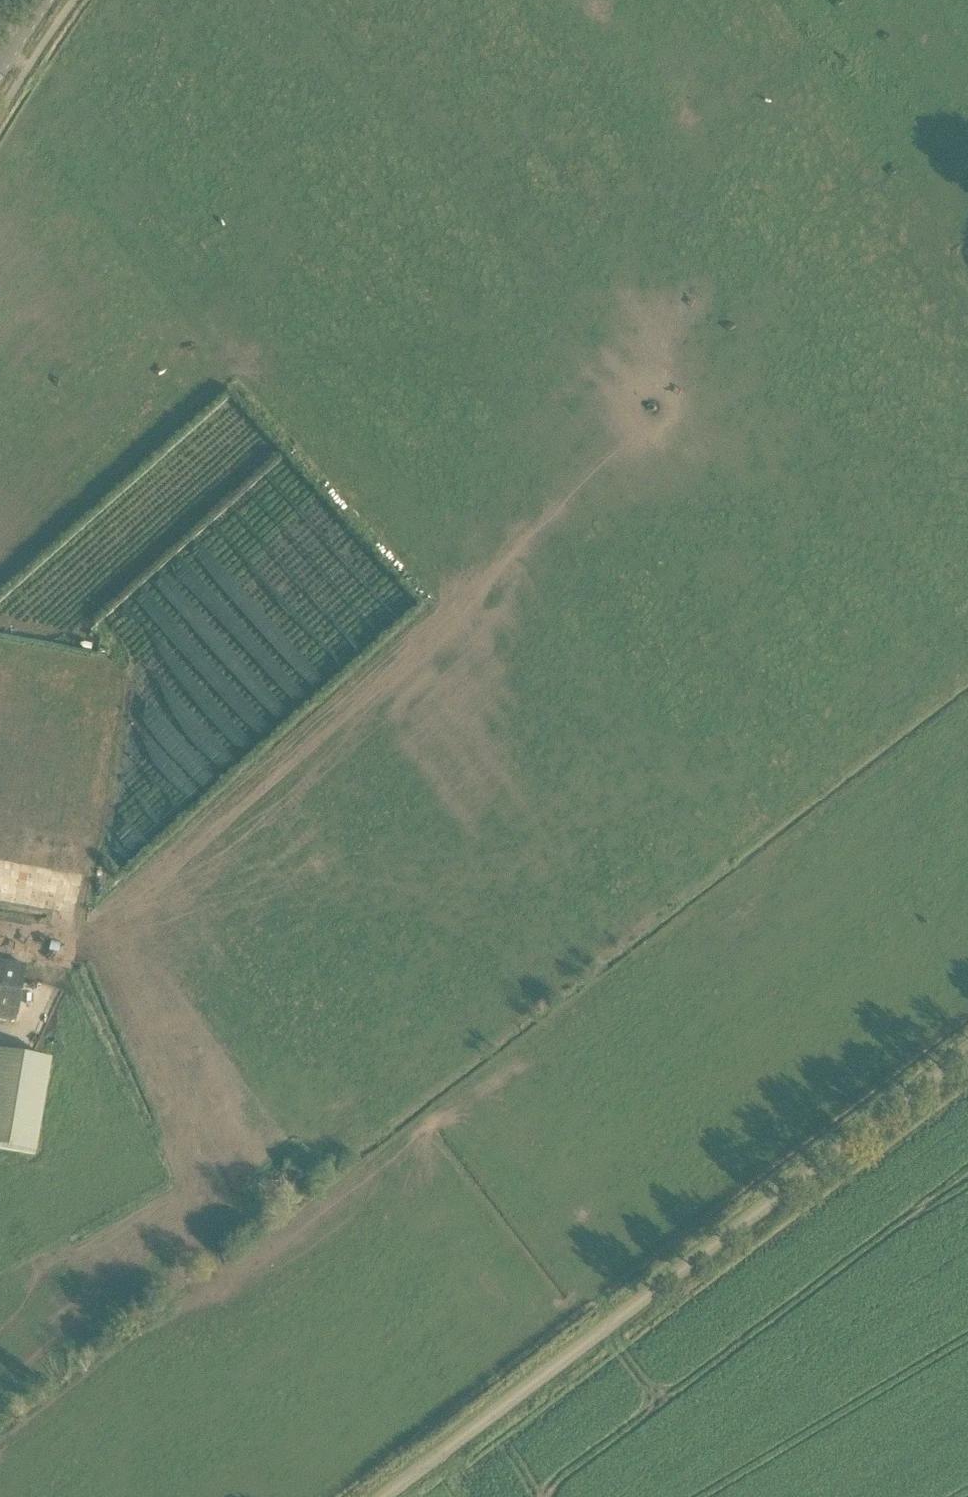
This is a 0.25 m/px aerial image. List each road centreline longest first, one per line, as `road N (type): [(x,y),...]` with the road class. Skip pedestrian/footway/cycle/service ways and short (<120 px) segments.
road 1 (unclassified): [(390,1496),(967,1056)]

